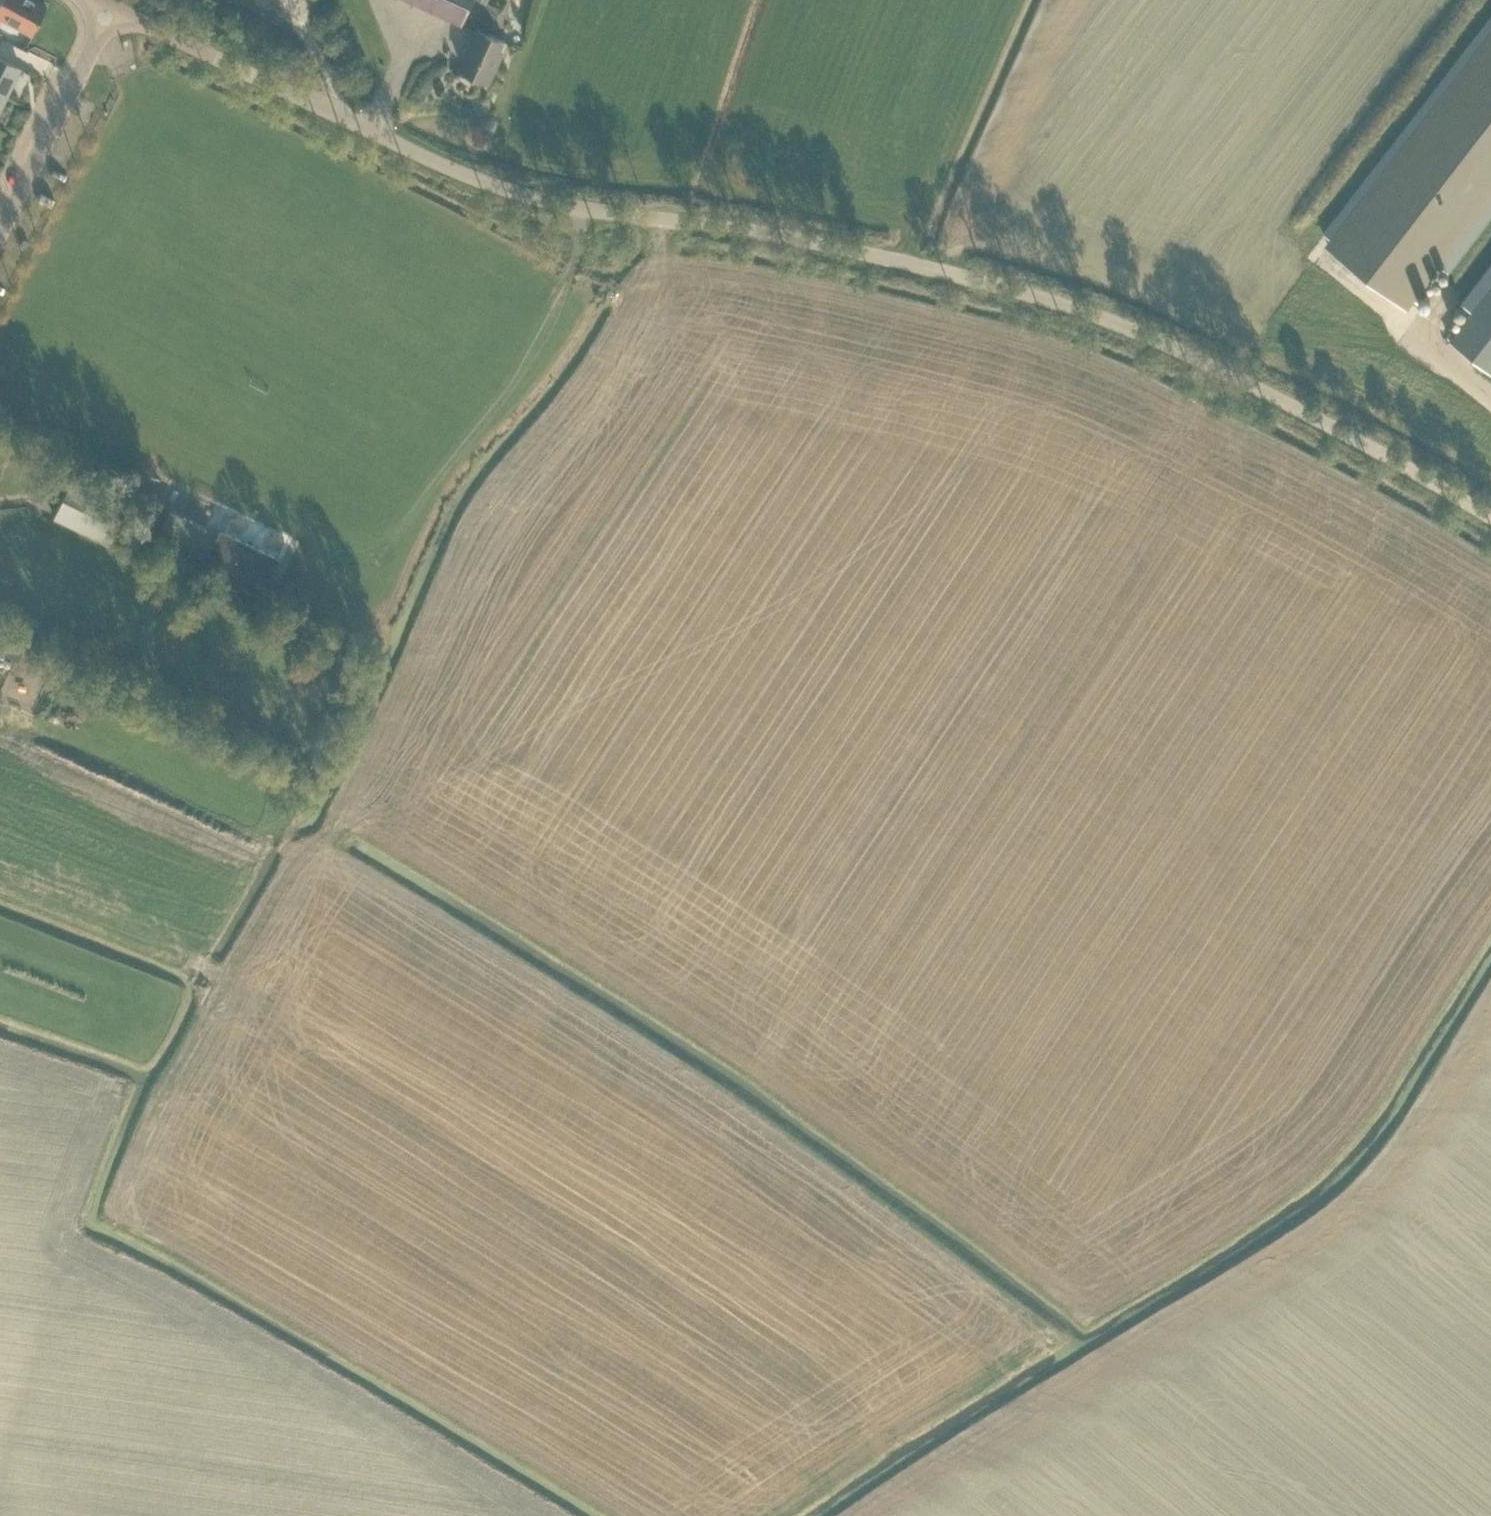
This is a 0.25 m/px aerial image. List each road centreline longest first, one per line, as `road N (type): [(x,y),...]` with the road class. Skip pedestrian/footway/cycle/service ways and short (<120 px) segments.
road 1 (unclassified): [(1490,516),(1221,366),(1104,314),(996,281),(578,211),(453,172),(110,7)]
road 2 (track): [(578,211),(582,250),(511,382),(381,548),(341,536)]
road 3 (residential): [(0,230),(110,7)]

